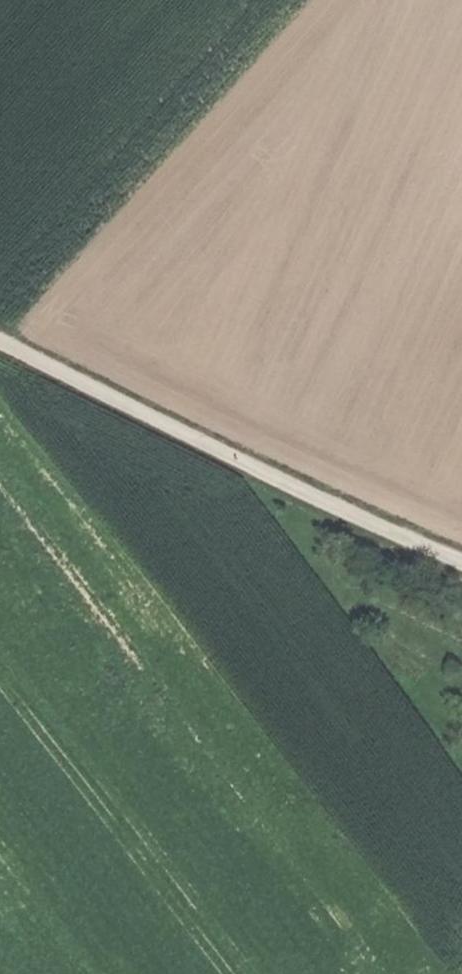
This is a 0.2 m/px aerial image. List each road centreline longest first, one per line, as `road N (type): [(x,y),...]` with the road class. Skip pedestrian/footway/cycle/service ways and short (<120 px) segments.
road 1 (track): [(0,345),(461,562)]

